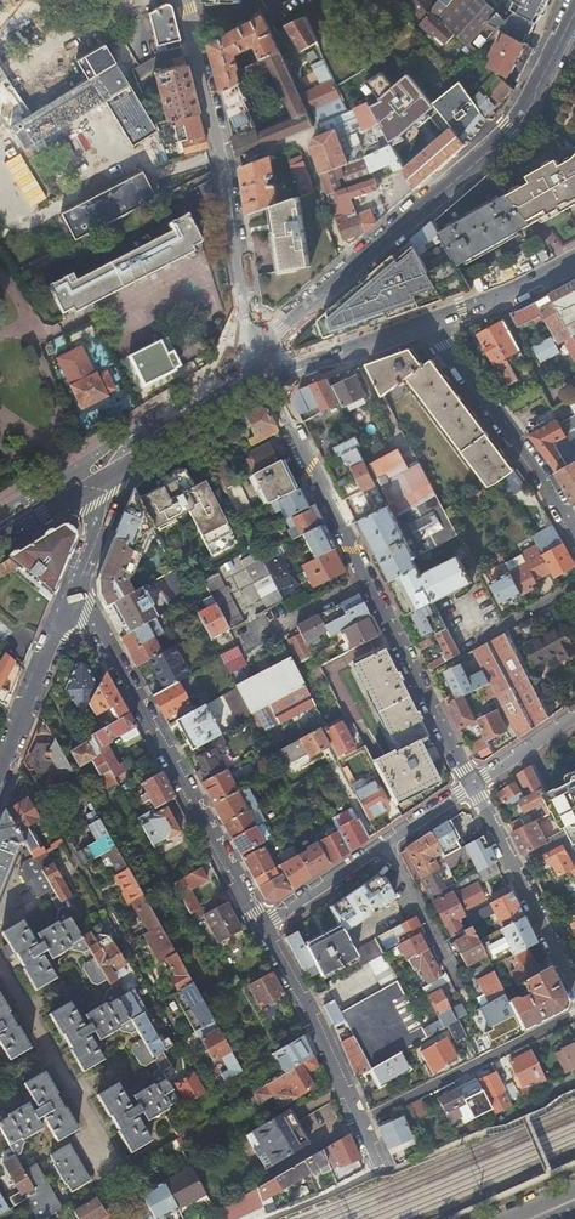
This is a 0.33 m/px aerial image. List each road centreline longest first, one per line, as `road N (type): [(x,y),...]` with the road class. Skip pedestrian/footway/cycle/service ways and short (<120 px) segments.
road 1 (residential): [(75,590),(261,924)]
road 2 (residential): [(348,269),(510,129),(574,3)]
road 3 (residential): [(196,40),(260,369)]
road 4 (residential): [(432,324),(574,538)]
road 5 (residential): [(574,1015),(359,1122)]
road 6 (residential): [(366,581),(260,369)]
road 7 (residential): [(473,788),(366,581)]
road 8 (residential): [(473,788),(574,992)]
road 9 (residential): [(261,924),(359,1122)]
road 10 (residential): [(348,269),(302,137),(246,160)]
road 11 (residential): [(75,590),(0,772)]
road 12 (secondary): [(432,324),(296,370),(260,369)]
road 13 (secondary): [(117,459),(260,369)]
road 14 (residential): [(386,843),(462,987)]
road 15 (secondary): [(574,260),(432,324)]
road 16 (residential): [(261,924),(386,843)]
road 17 (residential): [(117,459),(75,590)]
road 18 (secondary): [(0,528),(117,459)]
road 19 (residential): [(260,369),(285,330),(348,269)]
road 20 (residential): [(574,588),(467,649)]
road 21 (residential): [(473,788),(574,720)]

